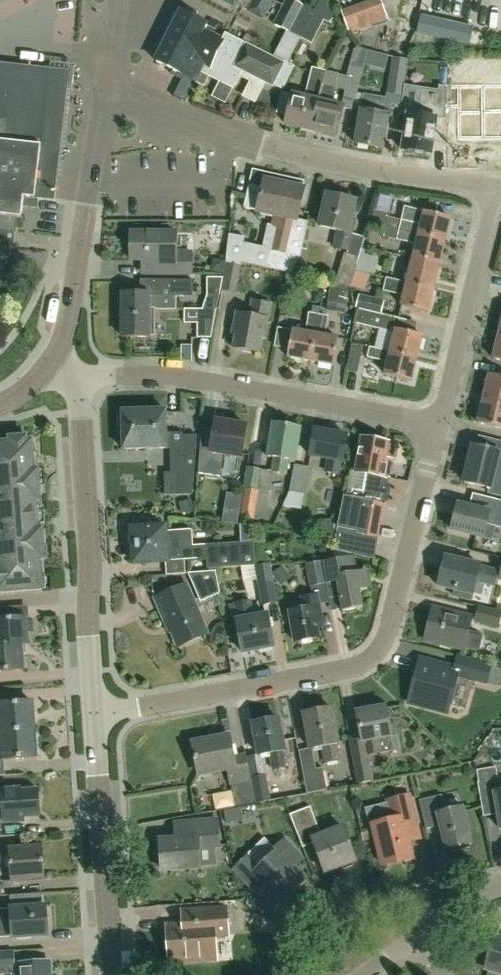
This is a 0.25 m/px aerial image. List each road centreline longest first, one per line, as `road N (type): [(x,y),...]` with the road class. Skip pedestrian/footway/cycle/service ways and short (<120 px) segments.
road 1 (residential): [(95,717),(360,667),(380,651),(437,430)]
road 2 (residential): [(493,182),(378,173),(253,144),(102,89)]
road 3 (residential): [(437,430),(166,375),(78,376)]
road 4 (tertiary): [(95,717),(78,376)]
road 5 (tertiary): [(50,362),(66,326),(102,89)]
road 6 (tertiary): [(113,974),(95,717)]
road 7 (residential): [(437,430),(493,182)]
road 8 (residential): [(302,927),(416,898),(429,932)]

